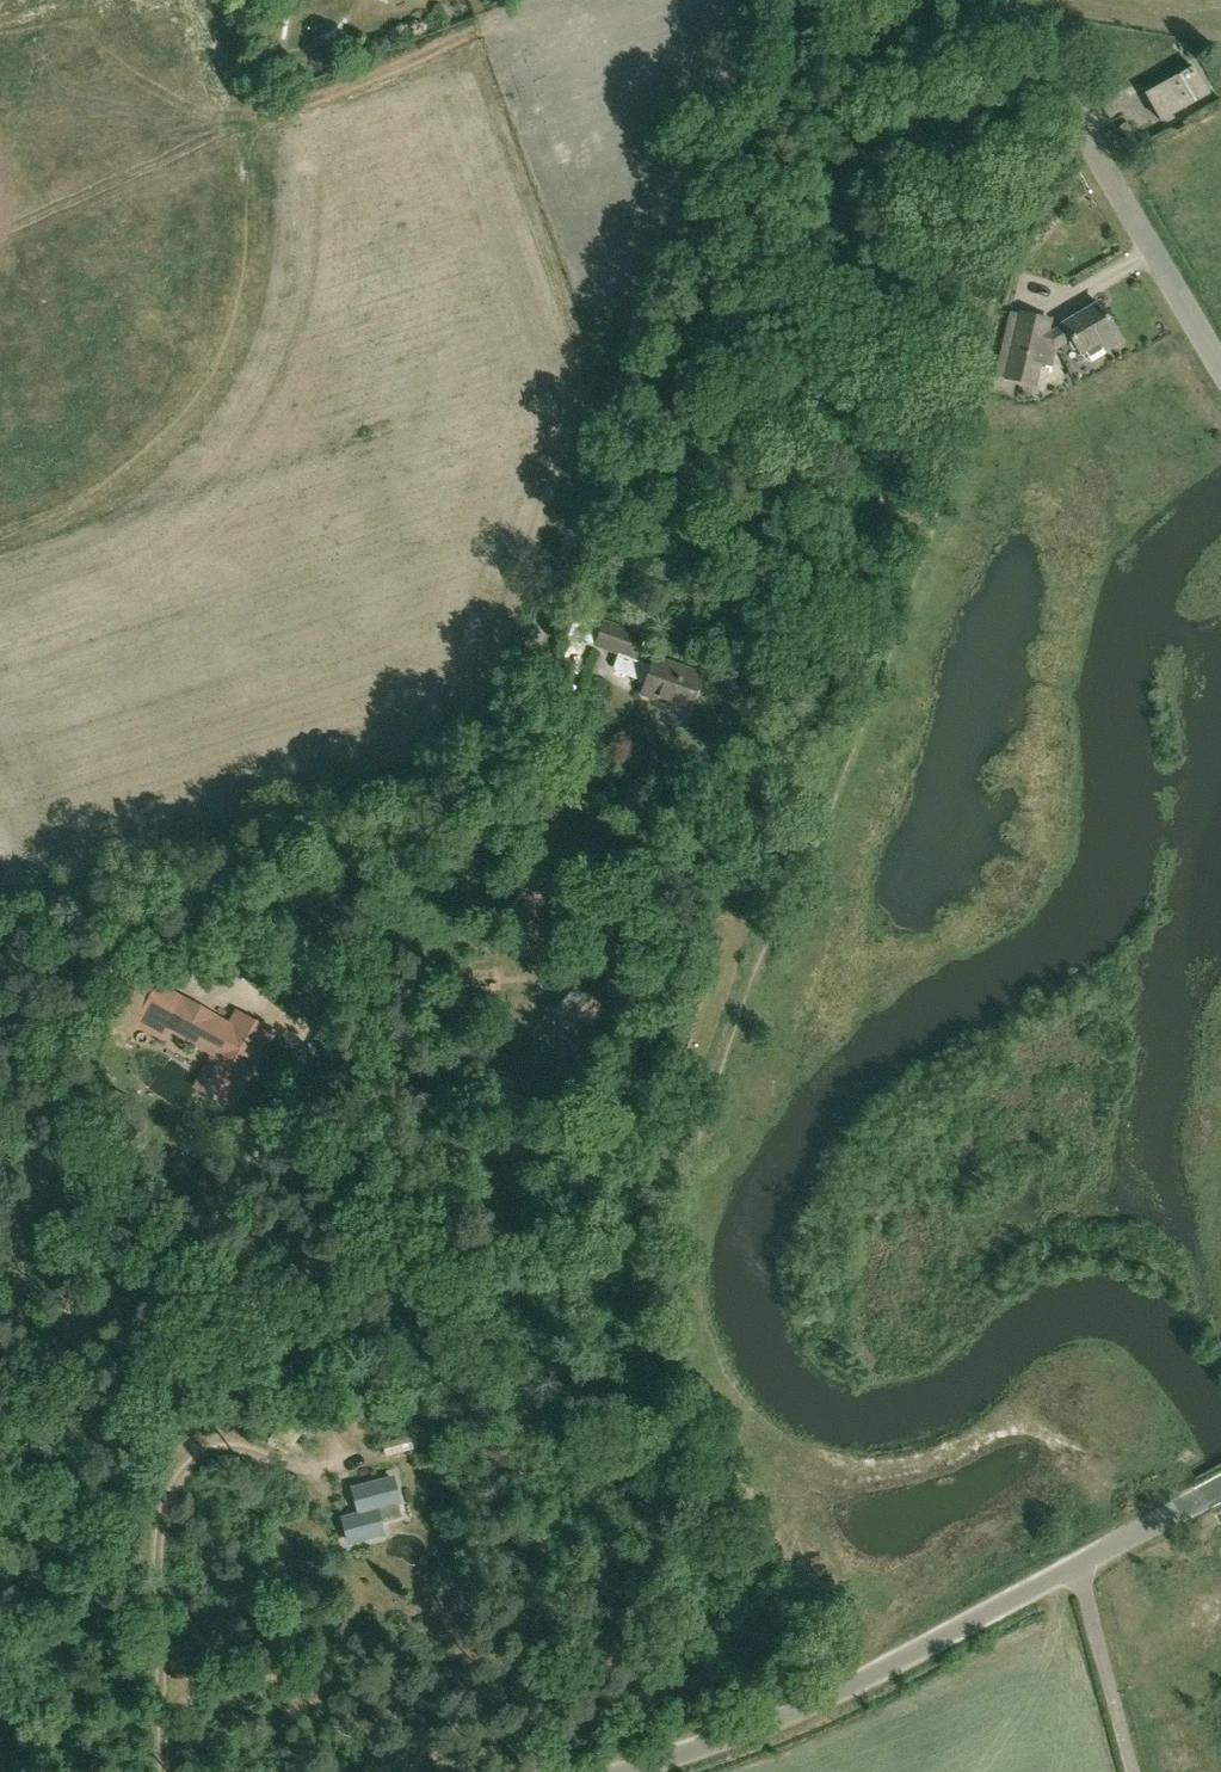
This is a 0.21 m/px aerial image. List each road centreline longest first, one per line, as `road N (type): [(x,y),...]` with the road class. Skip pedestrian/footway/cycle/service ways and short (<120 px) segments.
road 1 (unclassified): [(0,911),(478,741),(497,714),(646,328),(758,0)]
road 2 (unclassified): [(632,1771),(746,1734),(876,1675),(1220,1488)]
road 3 (unclassified): [(1220,371),(1048,67),(1019,0)]
road 4 (track): [(927,380),(1022,94),(1048,67)]
road 5 (track): [(817,695),(927,380)]

